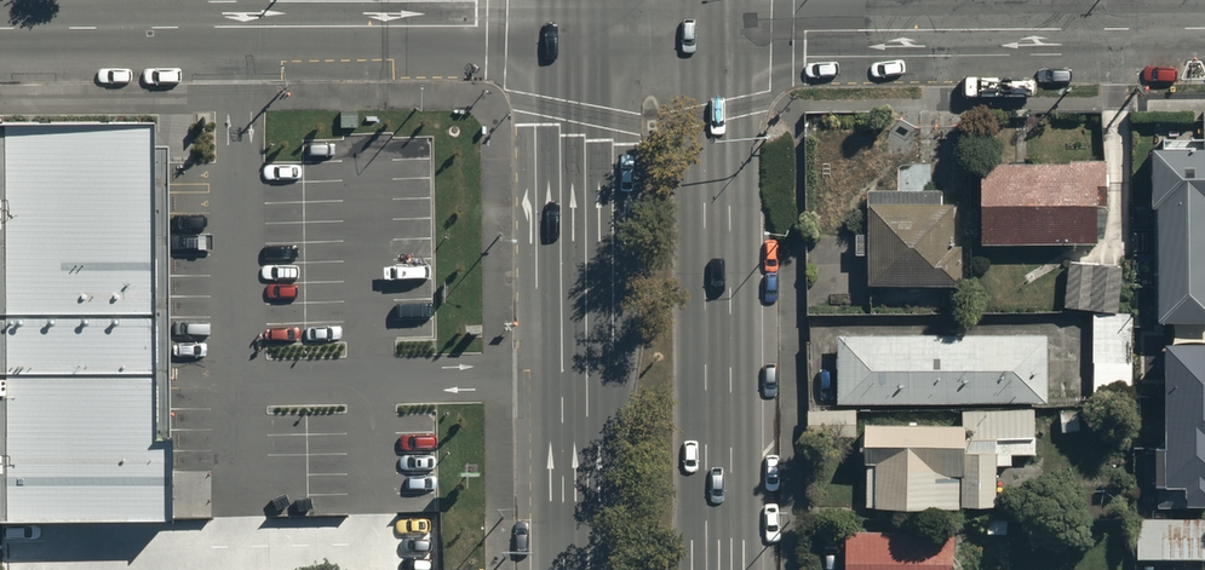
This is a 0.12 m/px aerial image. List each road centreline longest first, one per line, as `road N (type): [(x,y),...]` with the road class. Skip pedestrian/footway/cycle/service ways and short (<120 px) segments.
road 1 (tertiary): [(0,28),(569,25)]
road 2 (primary): [(718,24),(720,569)]
road 3 (primary): [(573,569),(569,25)]
road 4 (secondary): [(718,24),(1204,21)]
road 5 (secondary): [(569,25),(718,24)]

